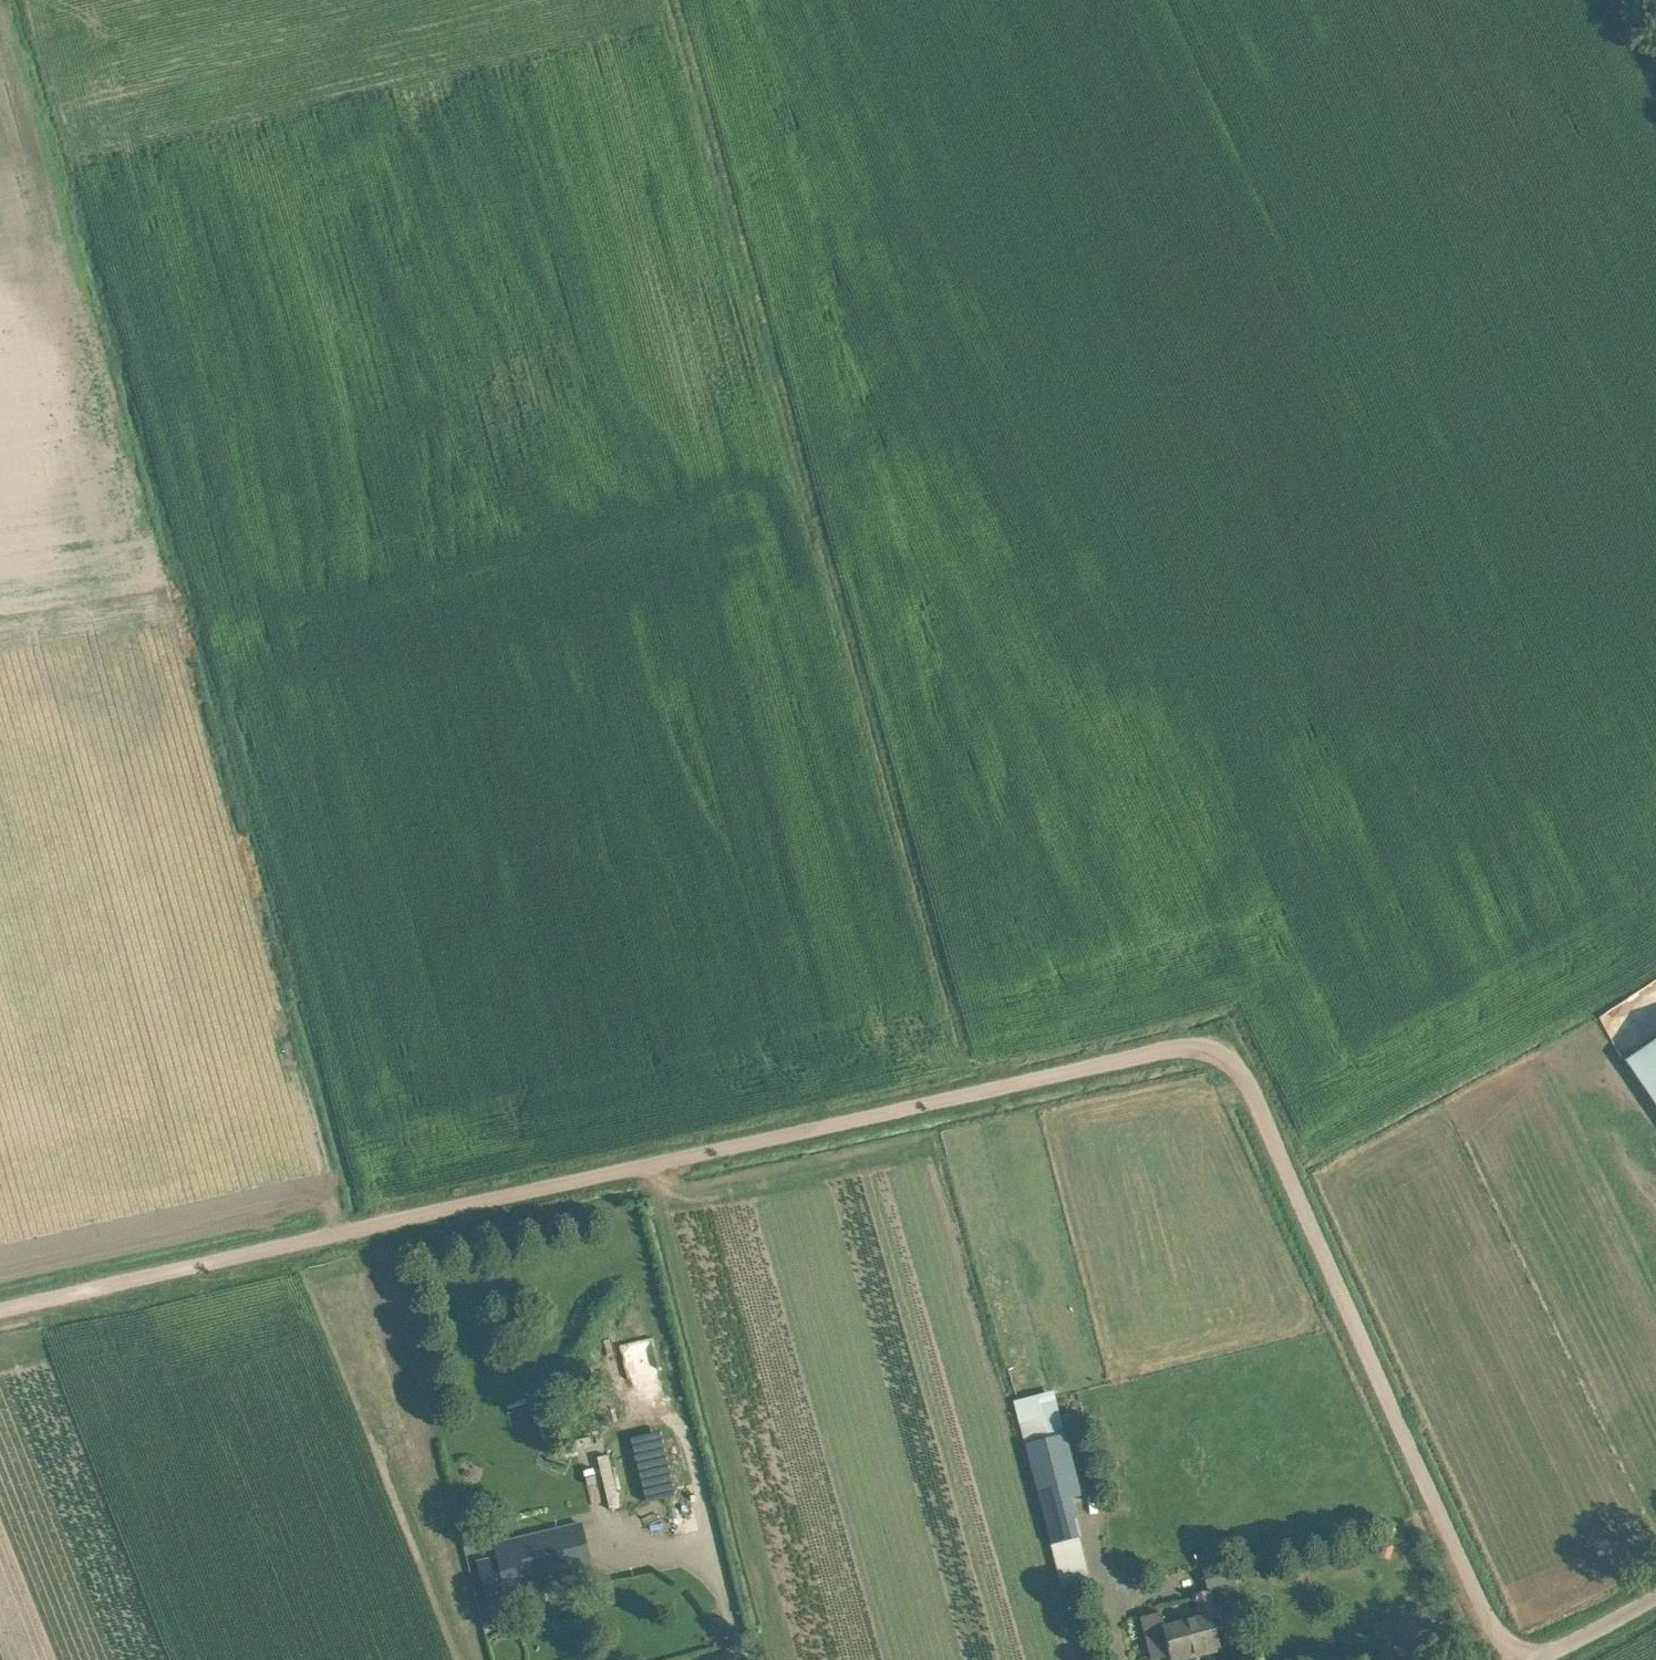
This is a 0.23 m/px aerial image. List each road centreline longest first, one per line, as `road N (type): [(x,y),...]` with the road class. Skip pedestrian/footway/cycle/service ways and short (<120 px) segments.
road 1 (track): [(0,1309),(1184,1045),(1221,1049),(1239,1062),(1271,1124),(1507,1659)]
road 2 (unclassified): [(1531,1659),(1655,1596)]

